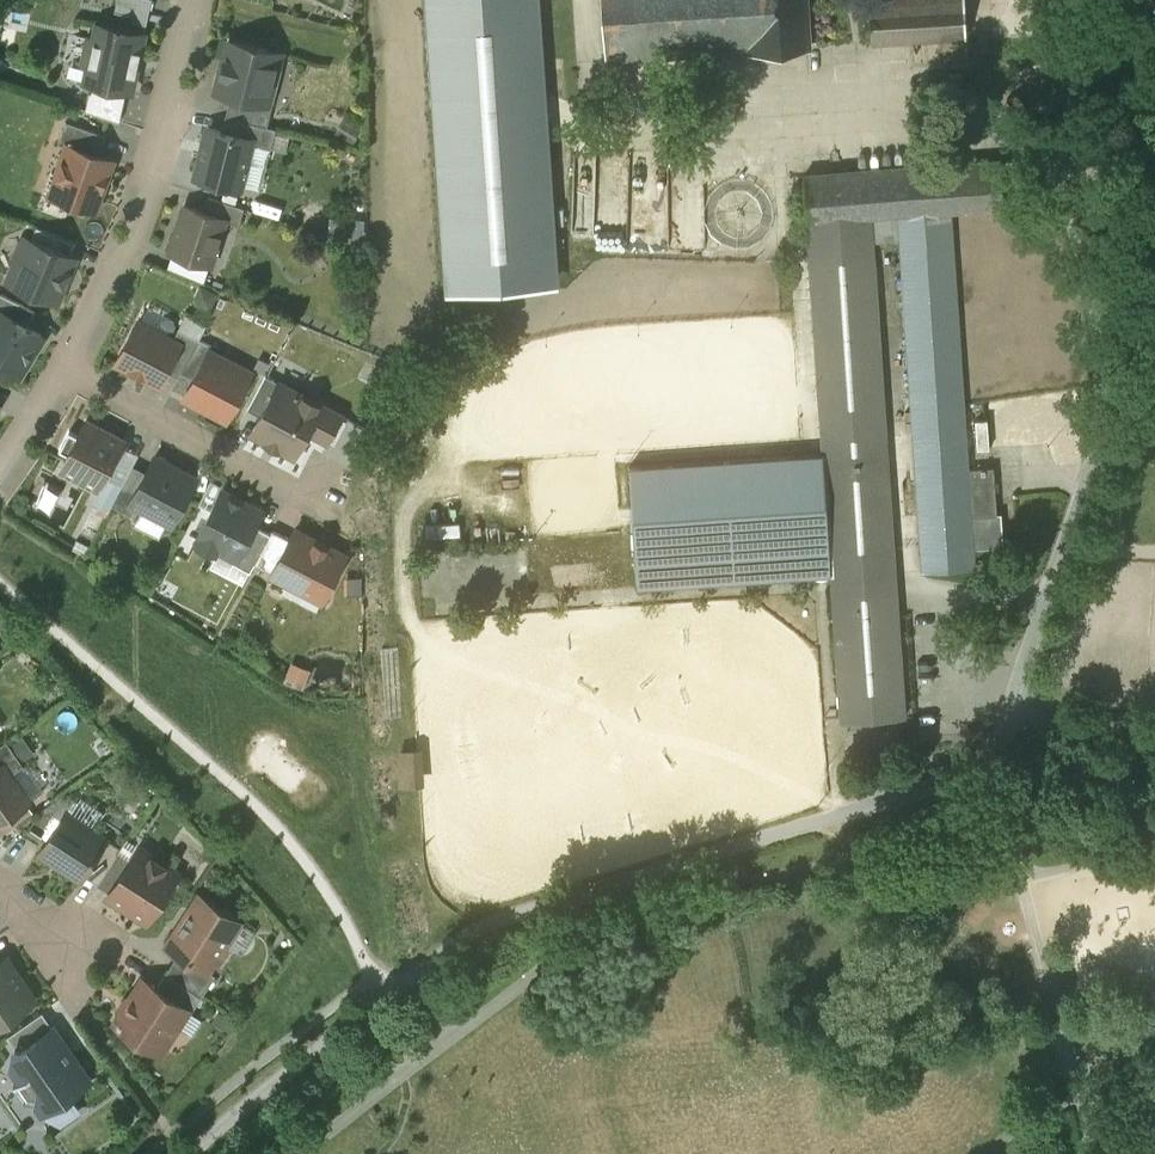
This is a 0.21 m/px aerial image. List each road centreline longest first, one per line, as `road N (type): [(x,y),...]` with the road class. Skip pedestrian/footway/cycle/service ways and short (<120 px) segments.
road 1 (residential): [(1011,710),(994,769),(511,915),(458,940),(188,1153)]
road 2 (residential): [(193,0),(153,173),(64,371)]
road 3 (residential): [(1011,710),(1094,457),(1154,355)]
road 4 (residential): [(64,371),(313,501)]
road 5 (residential): [(1154,739),(1011,710)]
road 6 (residential): [(64,371),(0,473)]

